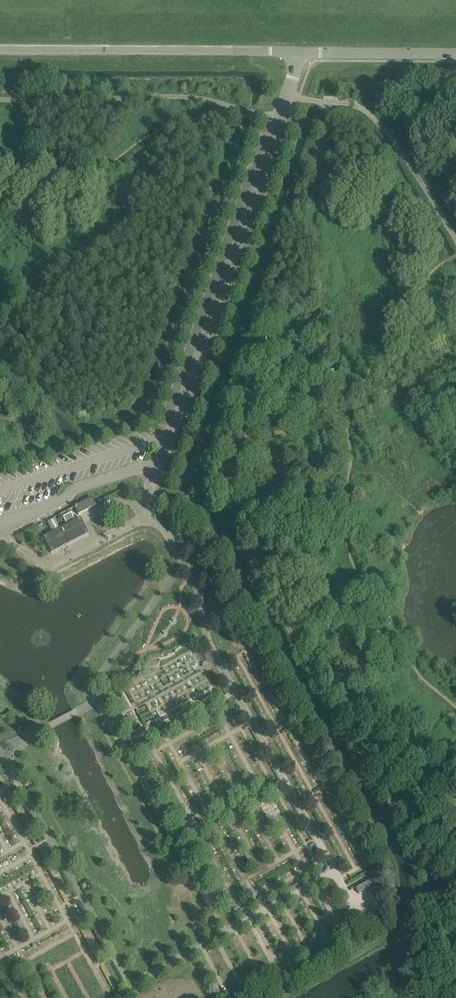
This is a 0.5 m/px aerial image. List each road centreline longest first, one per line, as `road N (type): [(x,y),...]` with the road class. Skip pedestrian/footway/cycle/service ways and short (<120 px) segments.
road 1 (unclassified): [(171,433),(299,52)]
road 2 (unclassified): [(0,50),(299,52)]
road 3 (unclassified): [(171,433),(0,491)]
road 4 (unclassified): [(299,52),(455,53)]

